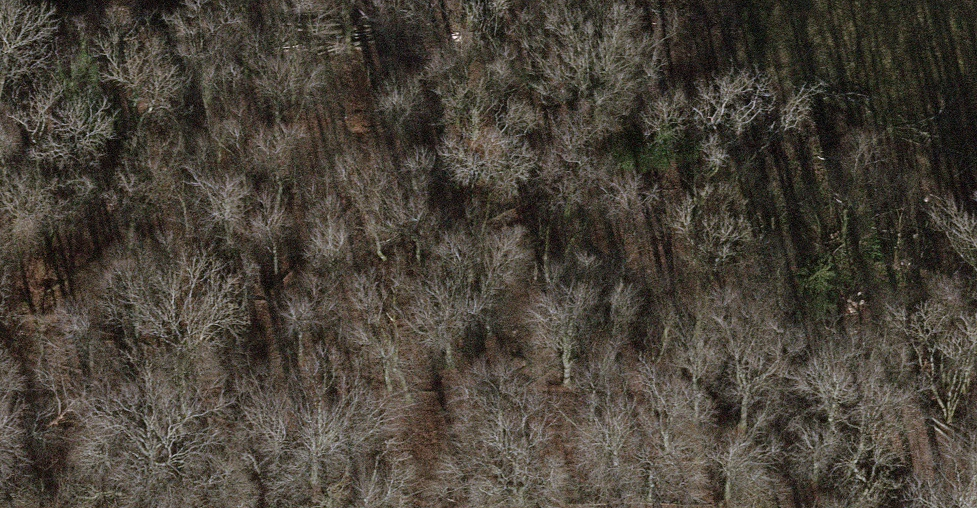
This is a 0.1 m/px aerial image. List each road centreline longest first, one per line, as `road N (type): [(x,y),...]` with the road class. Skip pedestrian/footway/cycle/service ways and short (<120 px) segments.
road 1 (track): [(976,484),(582,197),(438,56),(357,0)]
road 2 (track): [(976,190),(649,28),(530,0)]
road 3 (track): [(0,130),(267,0)]

